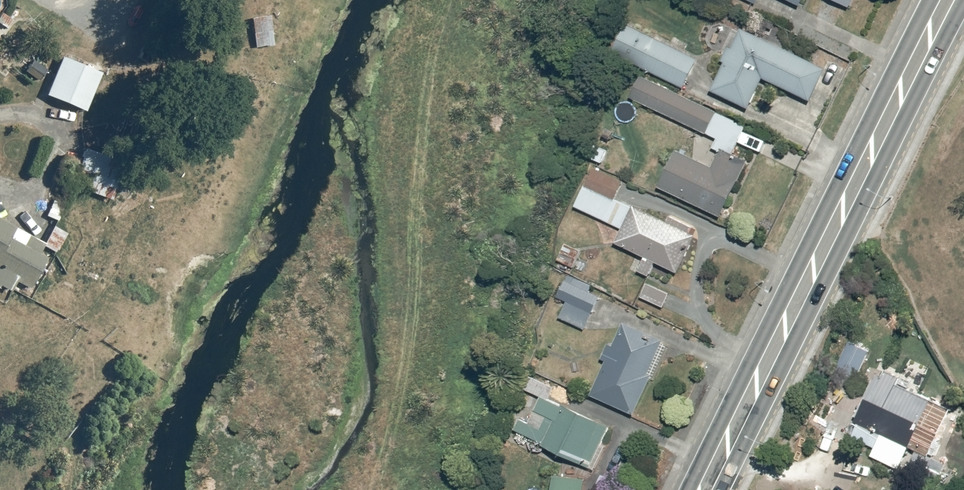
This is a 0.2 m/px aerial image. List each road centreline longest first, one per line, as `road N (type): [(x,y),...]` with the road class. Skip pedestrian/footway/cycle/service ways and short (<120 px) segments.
road 1 (secondary): [(963,0),(720,489)]
road 2 (secondary): [(689,489),(931,0)]

